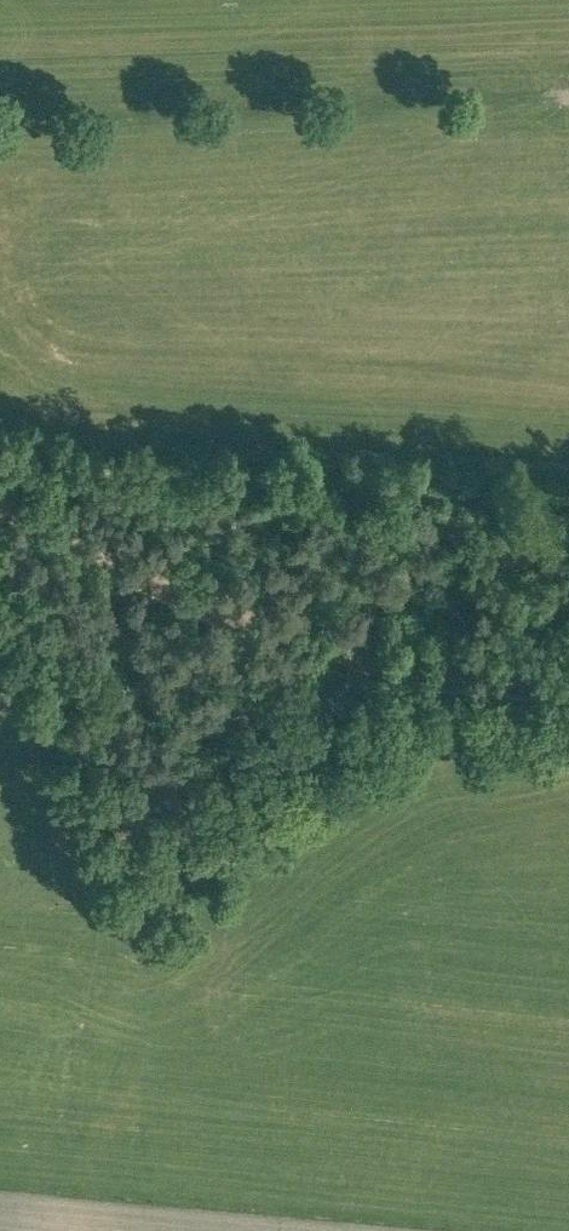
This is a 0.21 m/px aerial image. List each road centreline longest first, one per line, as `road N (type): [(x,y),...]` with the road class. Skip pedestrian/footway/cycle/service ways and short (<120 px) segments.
road 1 (track): [(568,675),(379,658),(0,513)]
road 2 (track): [(568,510),(0,458)]
road 3 (track): [(20,522),(14,536),(69,634),(156,836),(162,916)]

